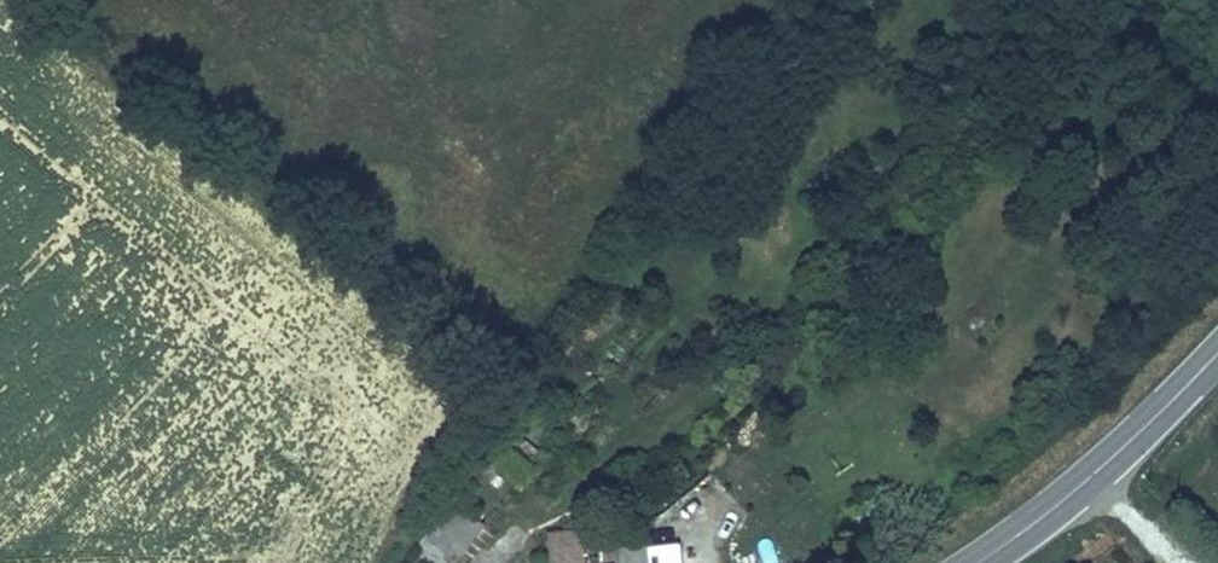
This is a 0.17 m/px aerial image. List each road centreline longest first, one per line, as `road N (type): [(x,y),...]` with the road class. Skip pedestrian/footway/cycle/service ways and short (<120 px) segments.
road 1 (primary): [(979,562),(1085,483),(1217,354)]

